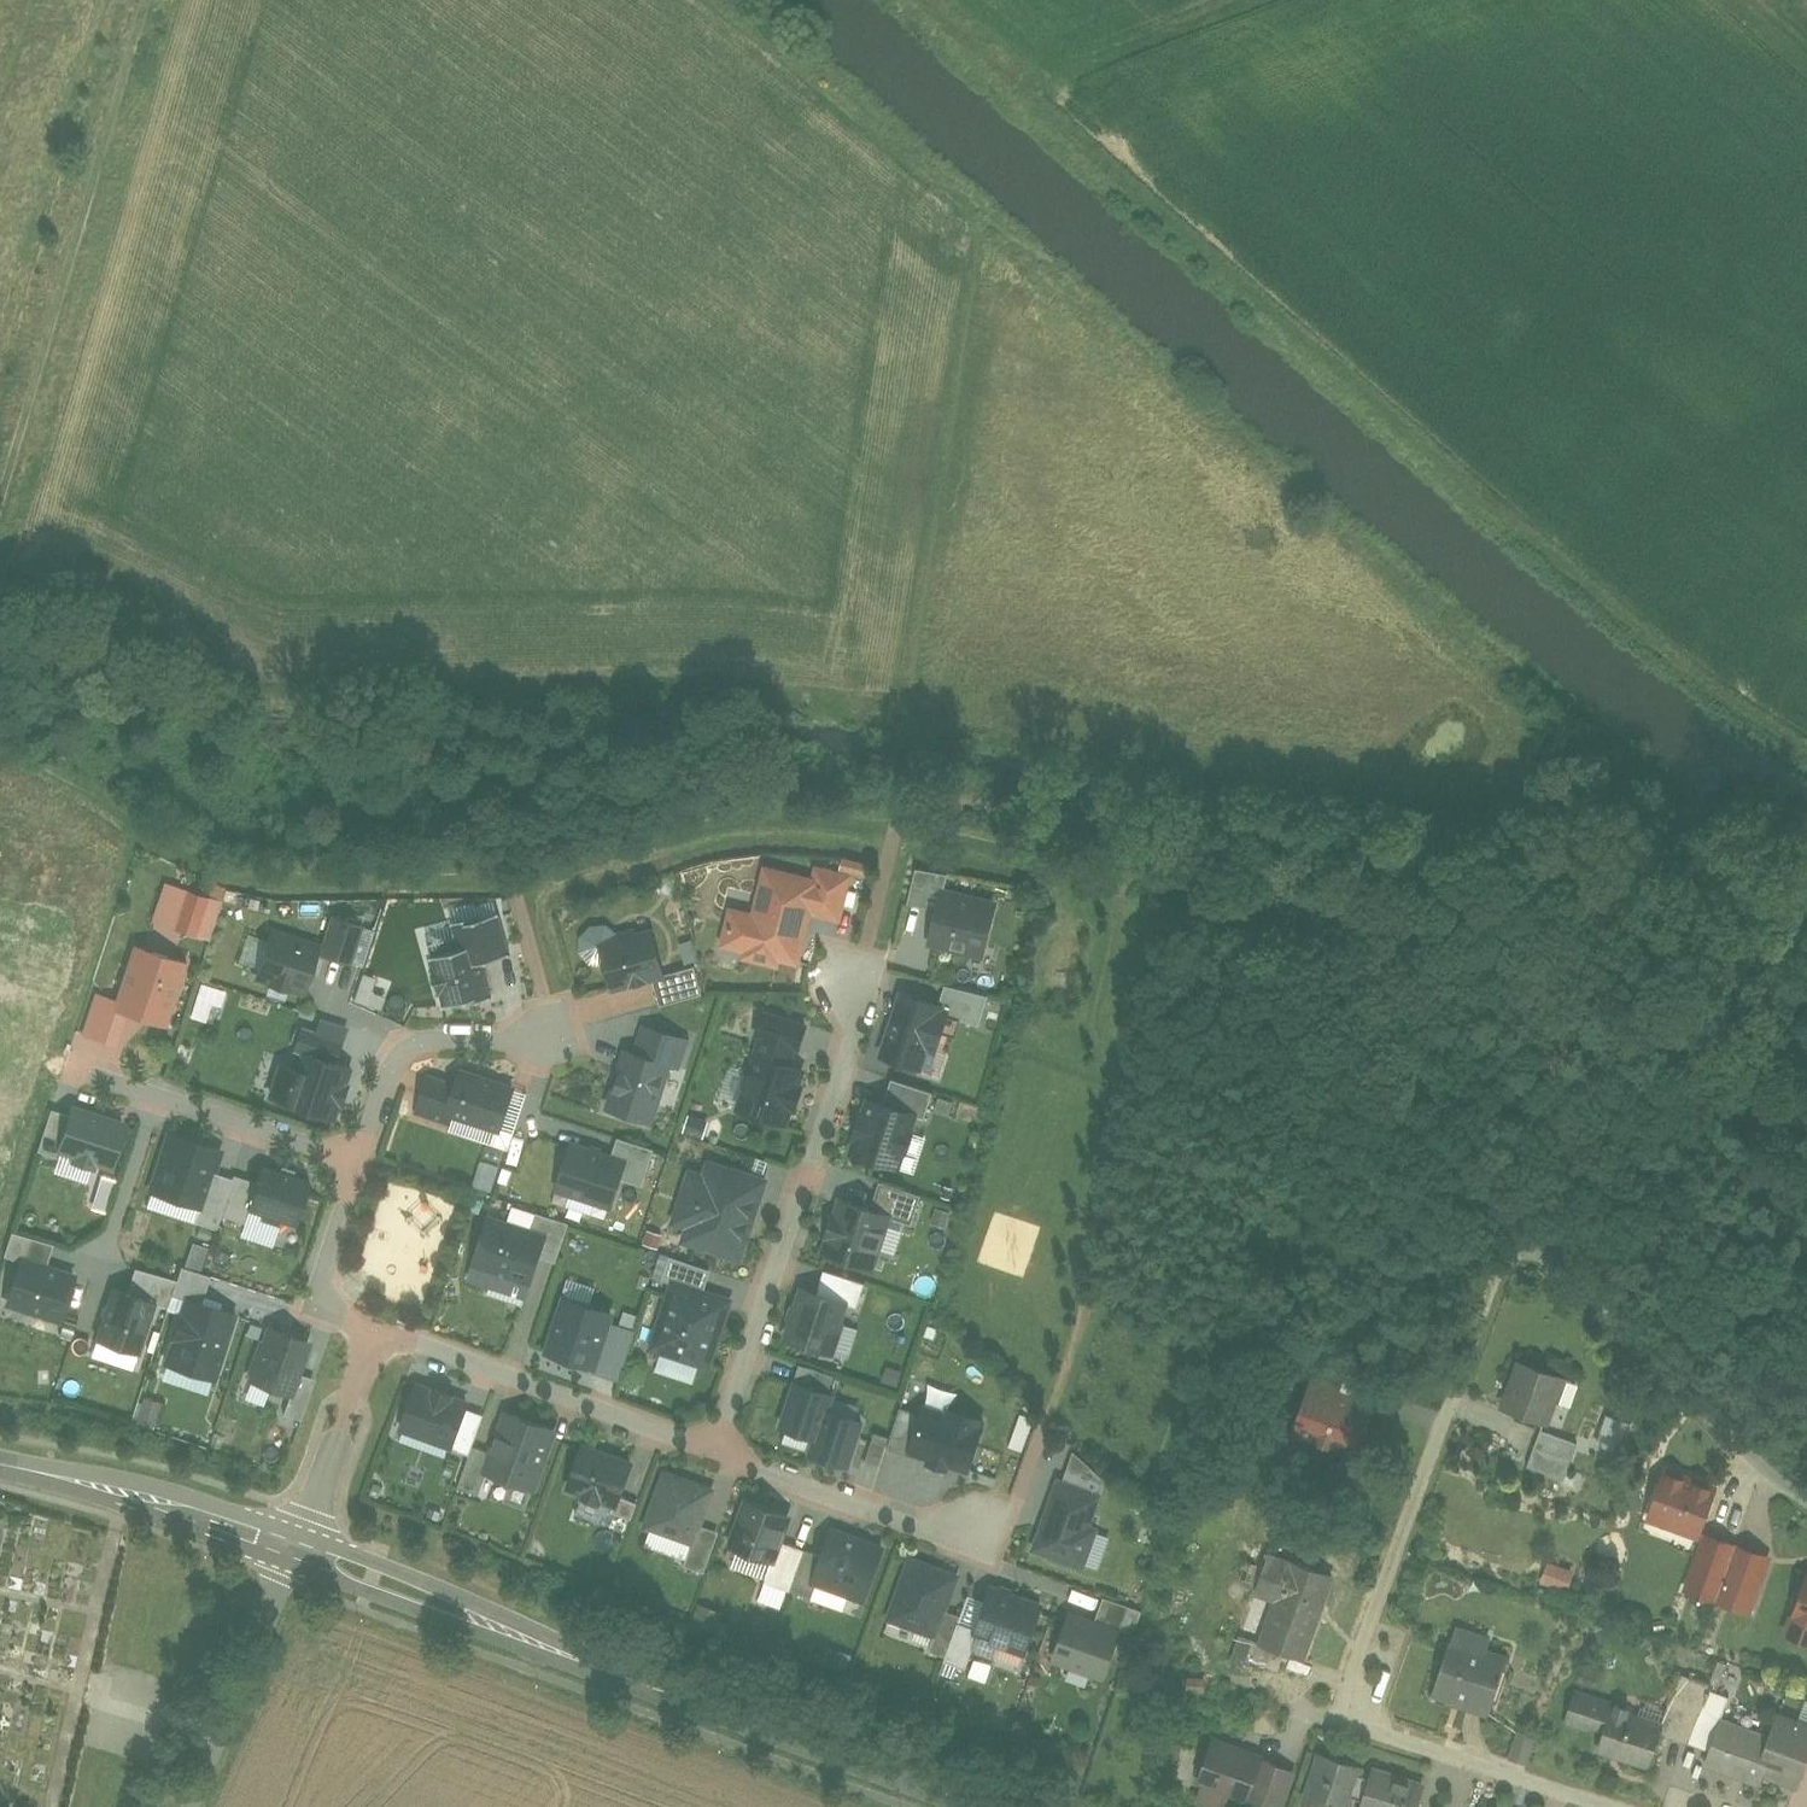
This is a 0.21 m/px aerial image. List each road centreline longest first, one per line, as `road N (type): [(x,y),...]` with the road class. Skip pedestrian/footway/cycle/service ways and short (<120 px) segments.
road 1 (track): [(0,739),(158,829),(261,869),(417,889),(570,869),(667,842),(782,831),(1072,873)]
road 2 (residential): [(1533,1286),(1477,1288),(1351,1683),(1364,1709),(1397,1738),(1614,1806)]
road 3 (tertiary): [(293,1543),(598,1668),(983,1806)]
road 4 (track): [(140,0),(0,477)]
road 5 (residential): [(867,985),(715,1446)]
road 6 (residential): [(715,1446),(374,1334)]
road 7 (residential): [(1806,1497),(1533,1286)]
road 8 (tertiary): [(0,1462),(293,1543)]
road 9 (residential): [(293,1543),(190,1806)]
road 10 (residential): [(360,1160),(387,1071),(408,1045),(555,1037)]
road 11 (residential): [(100,1075),(360,1160)]
road 12 (residential): [(970,1543),(715,1446)]
road 13 (residential): [(374,1334),(293,1543)]
road 14 (residential): [(374,1334),(315,1306),(360,1160)]

